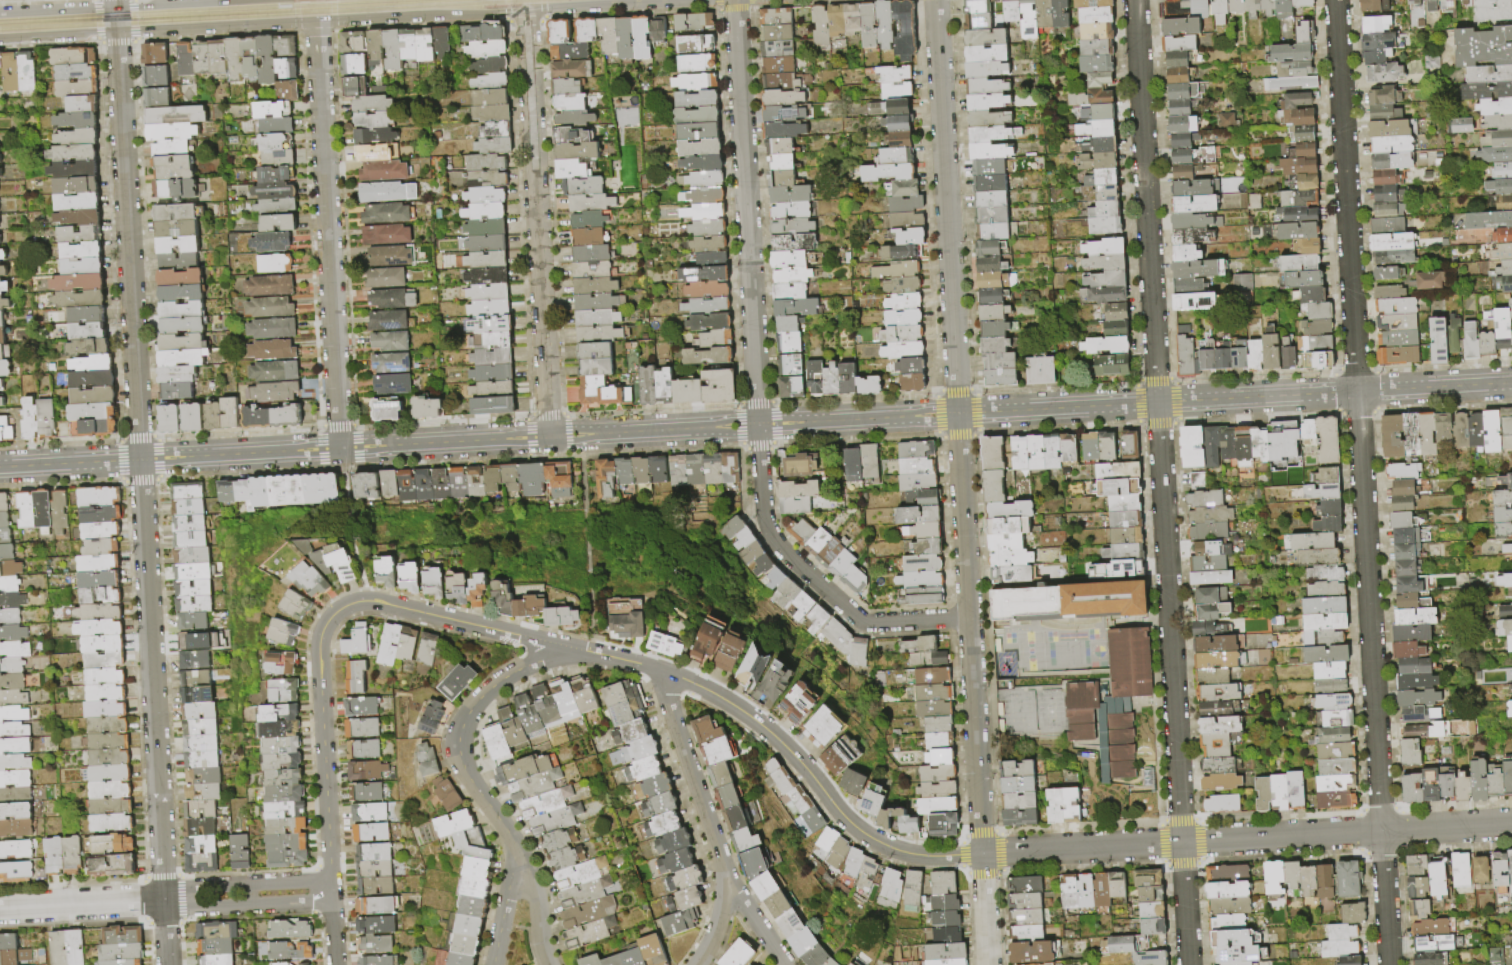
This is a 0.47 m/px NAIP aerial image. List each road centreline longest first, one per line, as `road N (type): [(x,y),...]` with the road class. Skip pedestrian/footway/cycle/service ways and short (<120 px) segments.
road 1 (residential): [(1511,382),(0,467)]
road 2 (residential): [(1511,824),(911,853),(852,824),(774,737),(701,687),(617,658),(371,601)]
road 3 (residential): [(1335,0),(1388,964)]
road 4 (residential): [(935,0),(988,964)]
road 5 (residential): [(1135,0),(1188,964)]
road 6 (residential): [(116,34),(168,964)]
road 7 (residential): [(525,11),(549,437)]
road 8 (residential): [(735,0),(758,425)]
road 9 (residential): [(316,23),(339,448)]
road 10 (residential): [(969,618),(862,621),(783,552),(764,517),(758,425)]
road 11 (residential): [(660,670),(727,883),(696,964)]
road 12 (residential): [(371,601),(338,610),(320,634),(331,879)]
road 13 (residential): [(570,647),(503,679),(474,704),(459,733),(464,771),(512,841),(521,875)]
road 14 (tertiary): [(525,11),(735,0)]
road 15 (tertiary): [(316,23),(525,11)]
road 16 (tertiary): [(116,34),(316,23)]
road 17 (residential): [(331,879),(184,888),(164,899)]
road 18 (residential): [(164,899),(196,909),(332,902)]
road 19 (residential): [(164,899),(0,908)]

